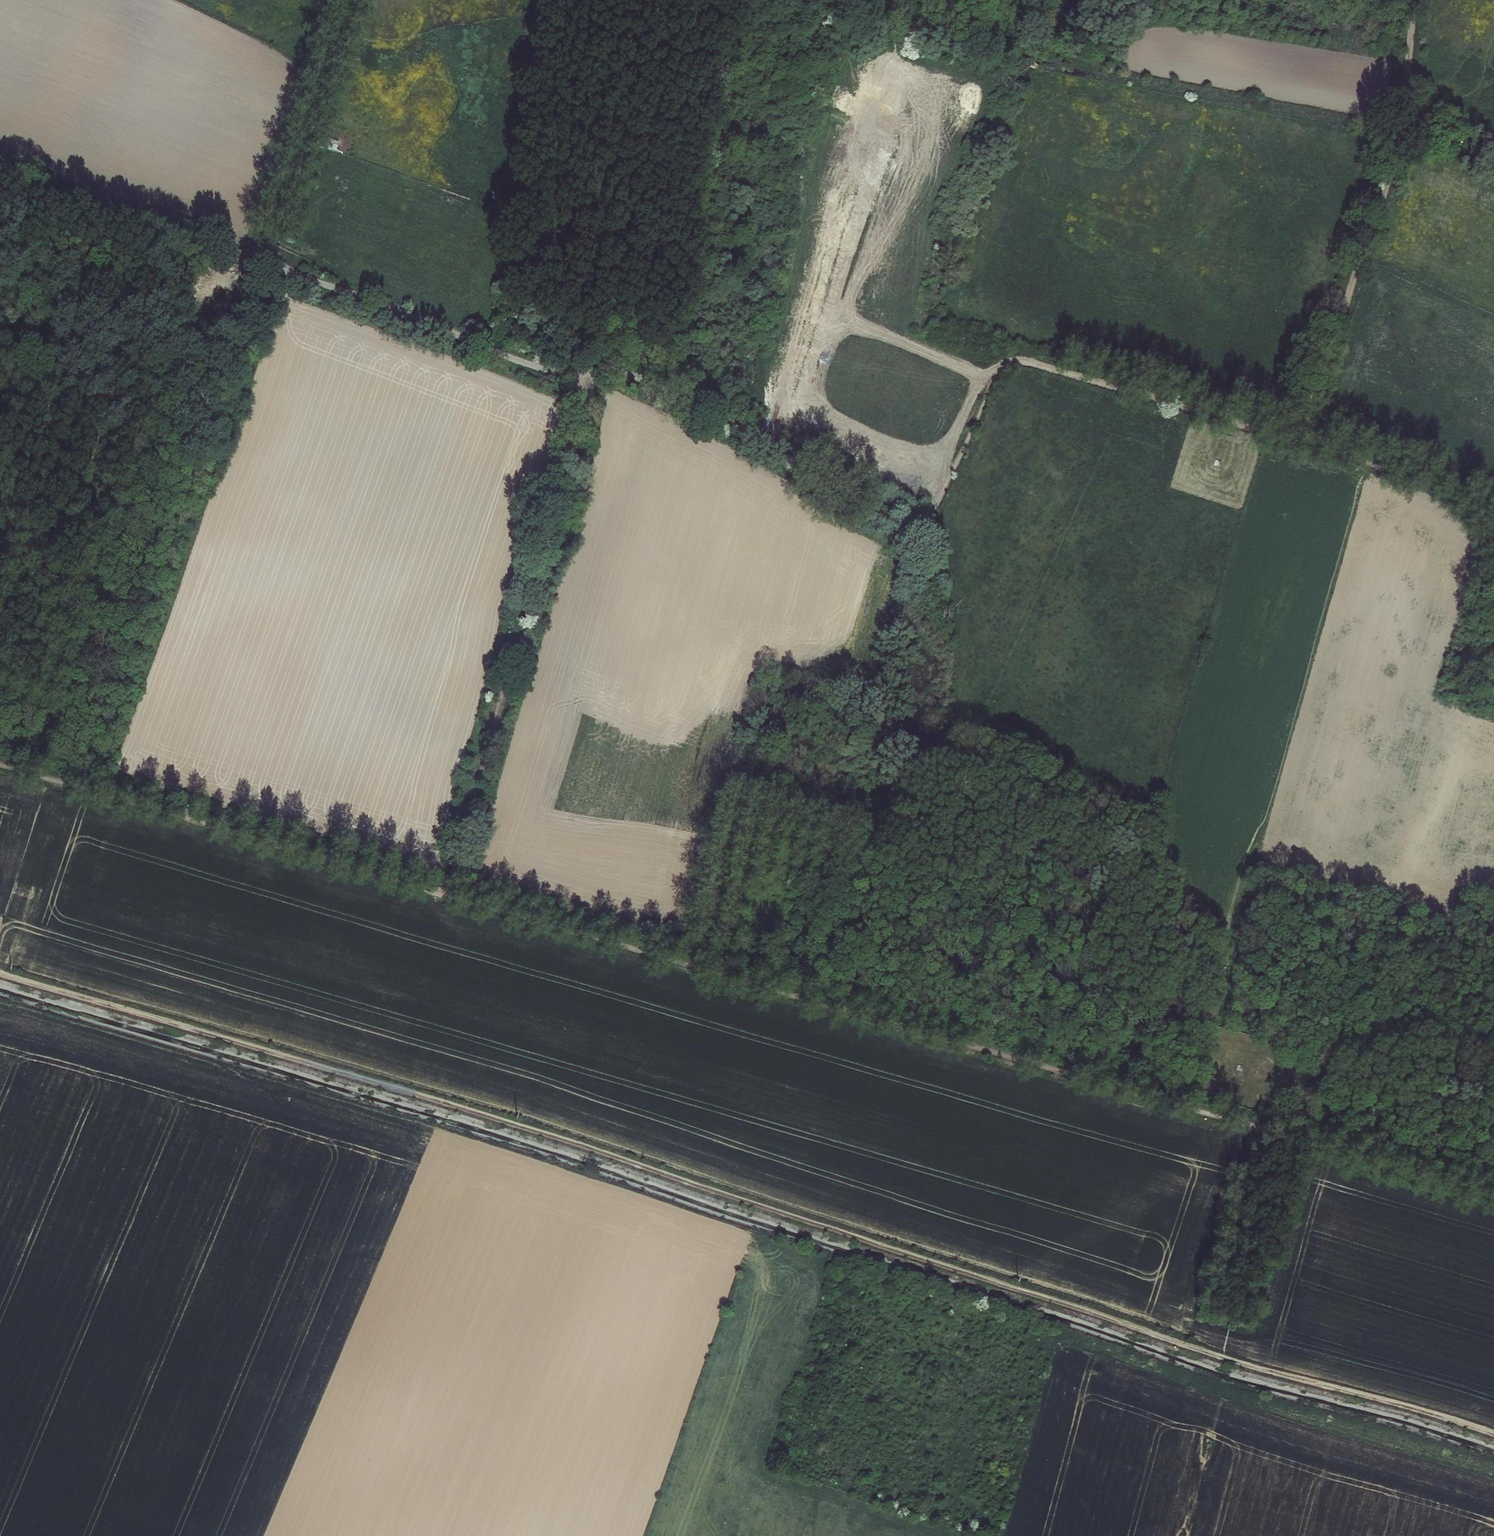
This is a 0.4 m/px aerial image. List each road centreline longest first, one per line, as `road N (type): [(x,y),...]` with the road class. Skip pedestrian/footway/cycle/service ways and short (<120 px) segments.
road 1 (track): [(0,972),(448,1103),(1227,1358),(1493,1432)]
road 2 (track): [(1363,463),(1224,945),(1168,1101)]

